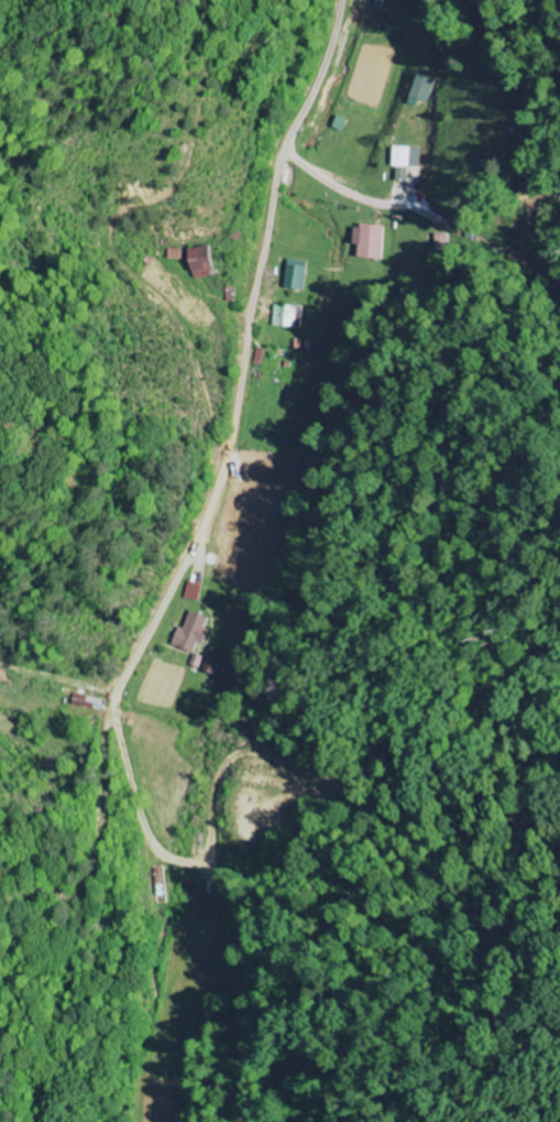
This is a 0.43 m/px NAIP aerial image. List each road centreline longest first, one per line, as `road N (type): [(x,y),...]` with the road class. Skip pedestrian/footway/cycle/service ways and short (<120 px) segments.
road 1 (residential): [(49,1121),(122,868),(131,788),(113,700),(217,489),(244,359),(266,153),(329,0)]
road 2 (residential): [(131,788),(153,843),(219,914),(243,1100),(253,1121)]

